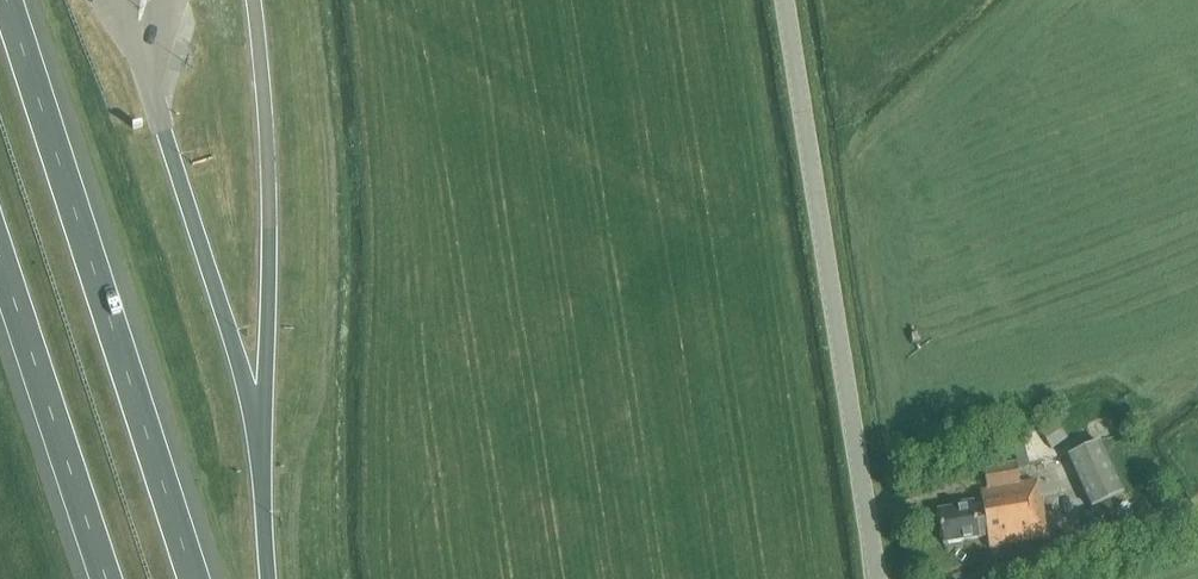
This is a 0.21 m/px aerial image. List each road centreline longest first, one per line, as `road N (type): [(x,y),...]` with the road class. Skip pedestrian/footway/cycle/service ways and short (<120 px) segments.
road 1 (motorway): [(194,578),(7,0)]
road 2 (unclassified): [(877,578),(784,0)]
road 3 (motorway): [(0,250),(109,578)]
road 4 (motorway): [(268,578),(258,432)]

